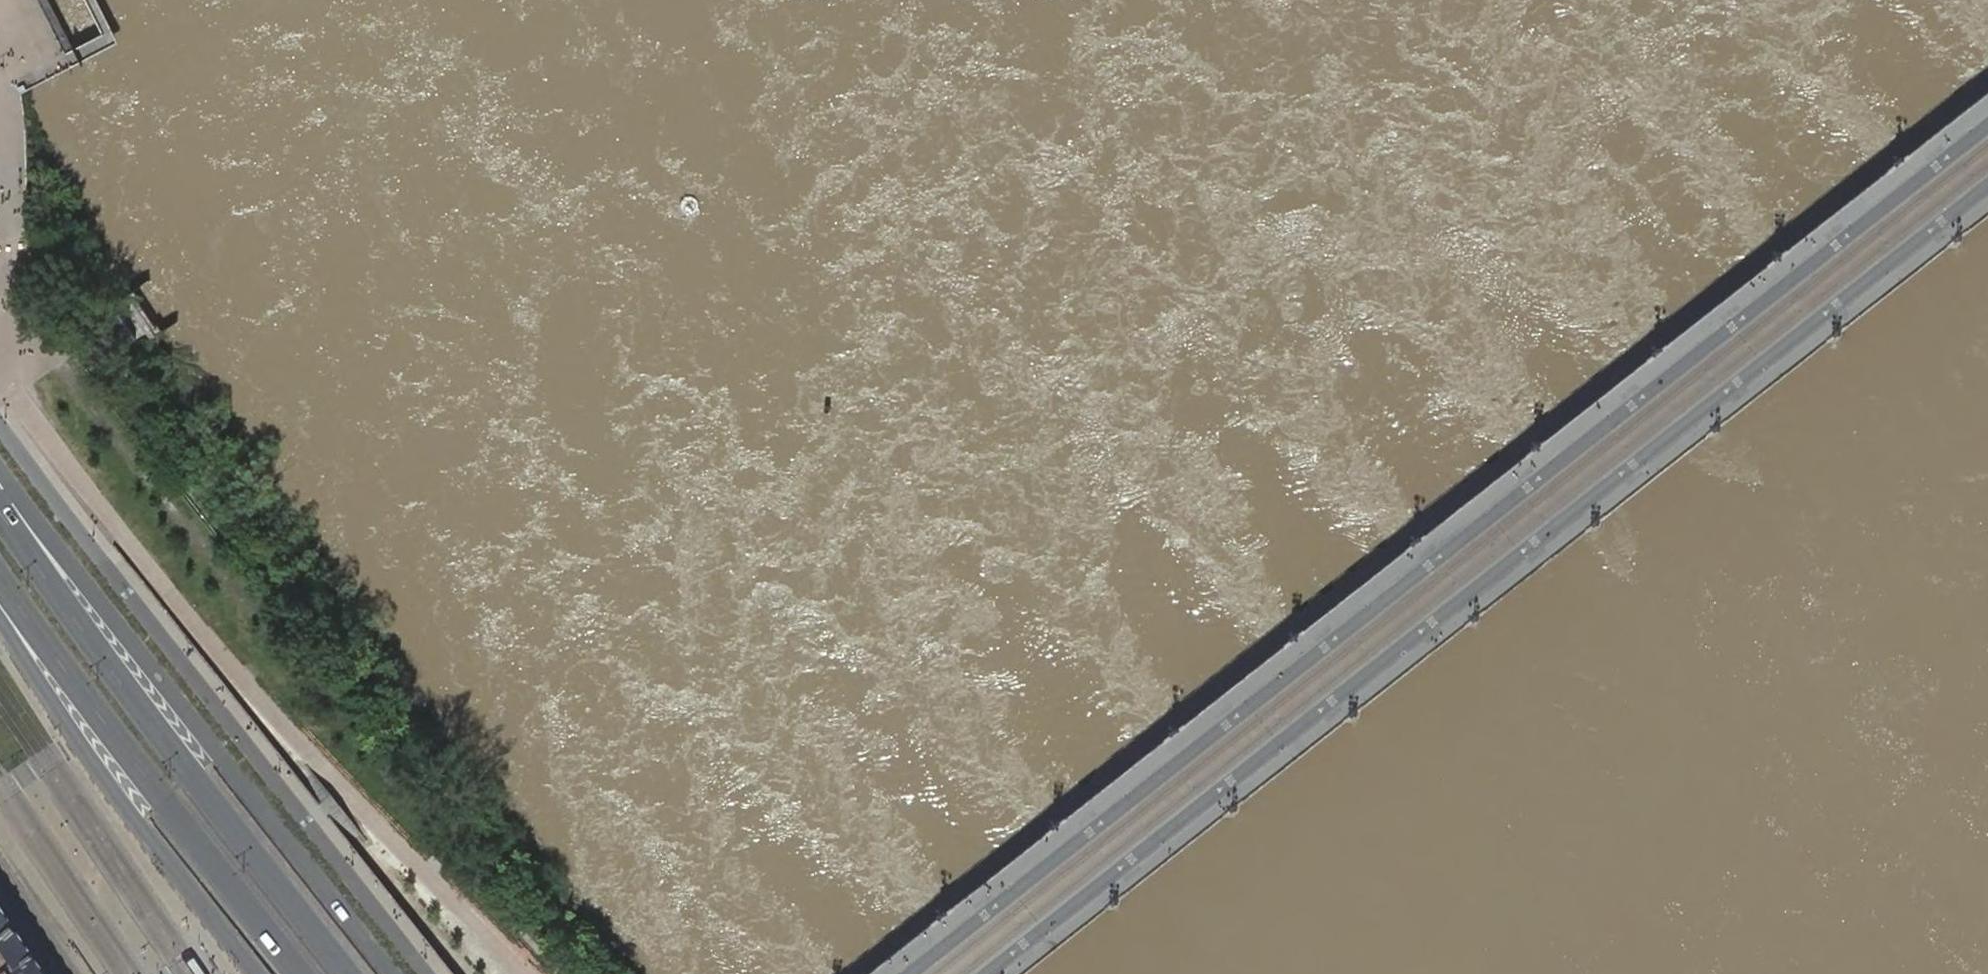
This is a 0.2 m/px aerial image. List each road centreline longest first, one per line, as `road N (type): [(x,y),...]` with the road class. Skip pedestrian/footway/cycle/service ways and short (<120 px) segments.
road 1 (secondary): [(393,973),(0,478)]
road 2 (secondary): [(350,973),(171,749),(0,509)]
road 3 (secondary): [(0,579),(303,973)]
road 4 (secondary): [(0,623),(87,754),(259,973)]
road 5 (residential): [(0,857),(78,973)]

